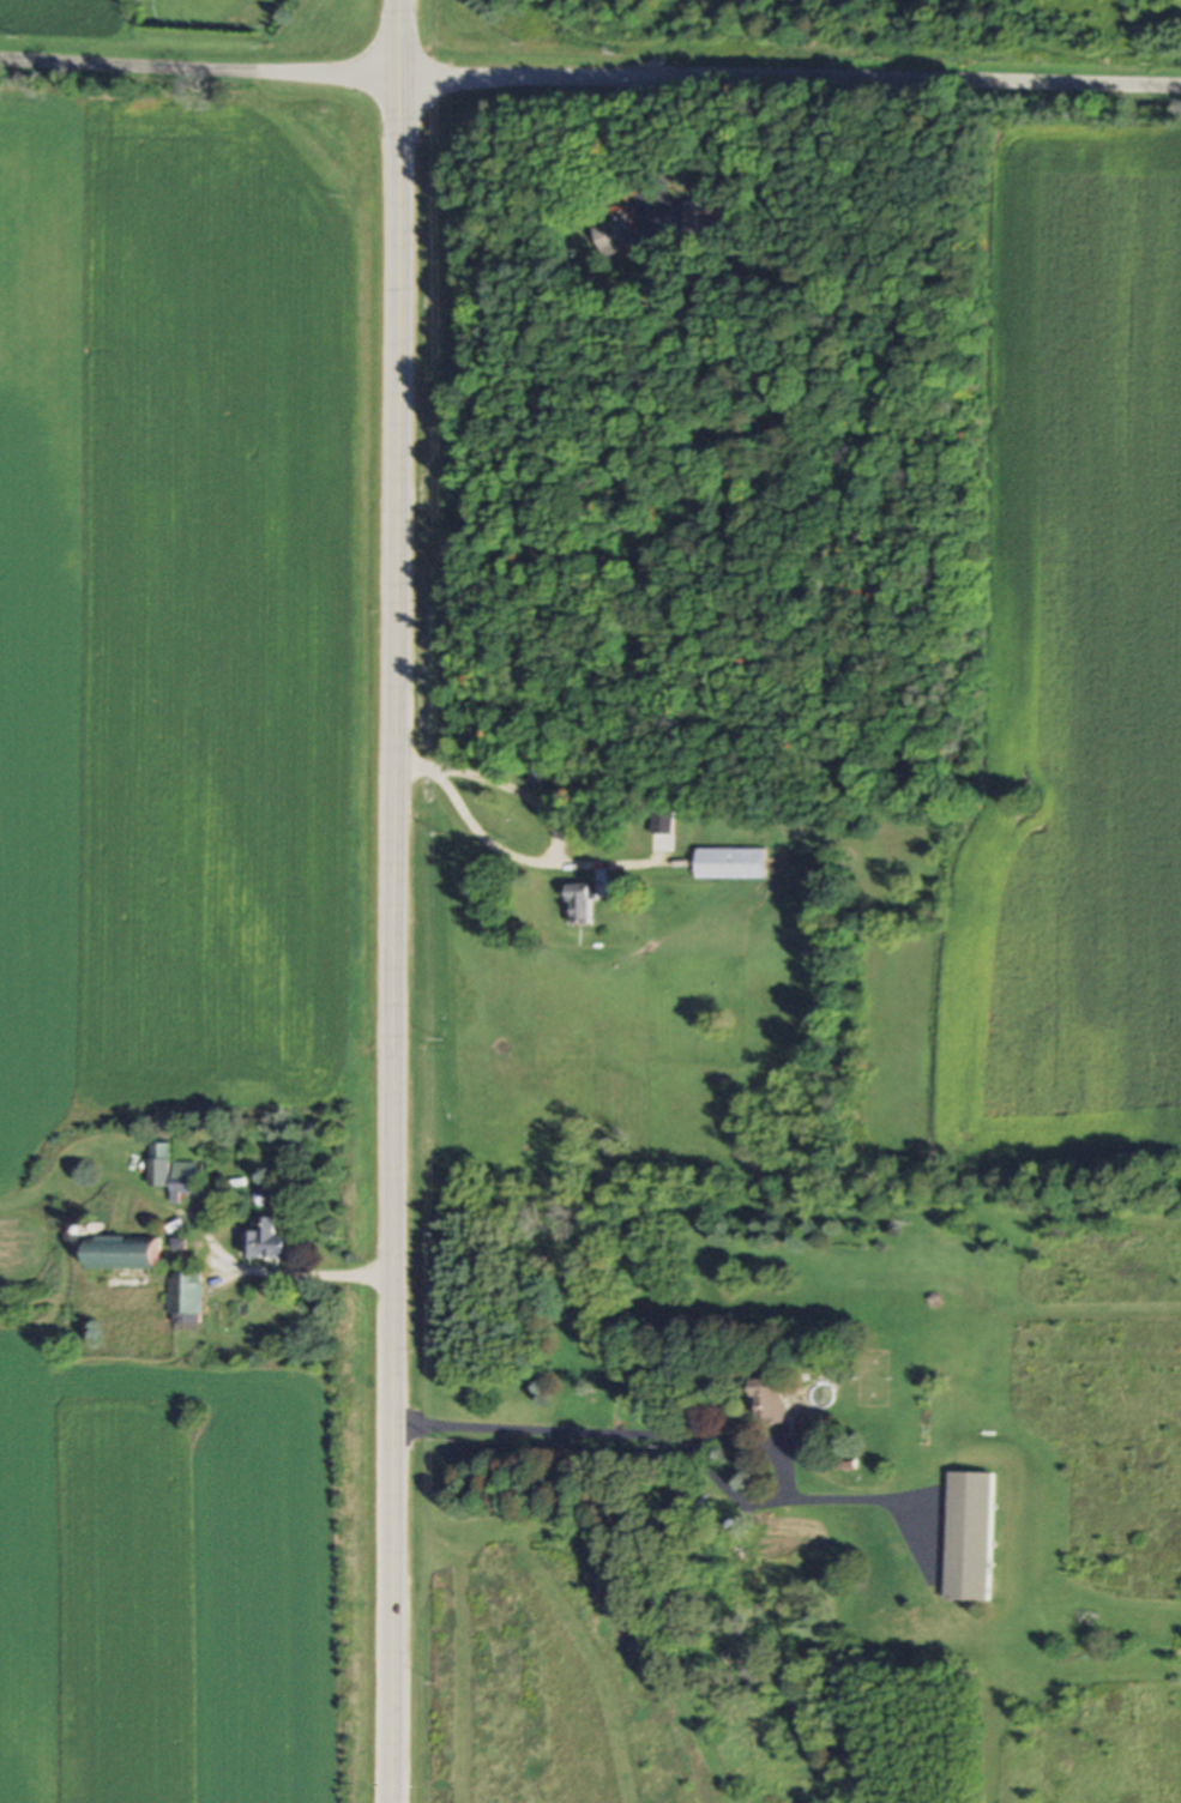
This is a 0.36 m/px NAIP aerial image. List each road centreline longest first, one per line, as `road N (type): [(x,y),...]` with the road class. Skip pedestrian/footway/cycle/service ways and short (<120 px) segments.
road 1 (primary): [(399,0),(392,1802)]
road 2 (residential): [(0,64),(349,78),(1180,83)]

